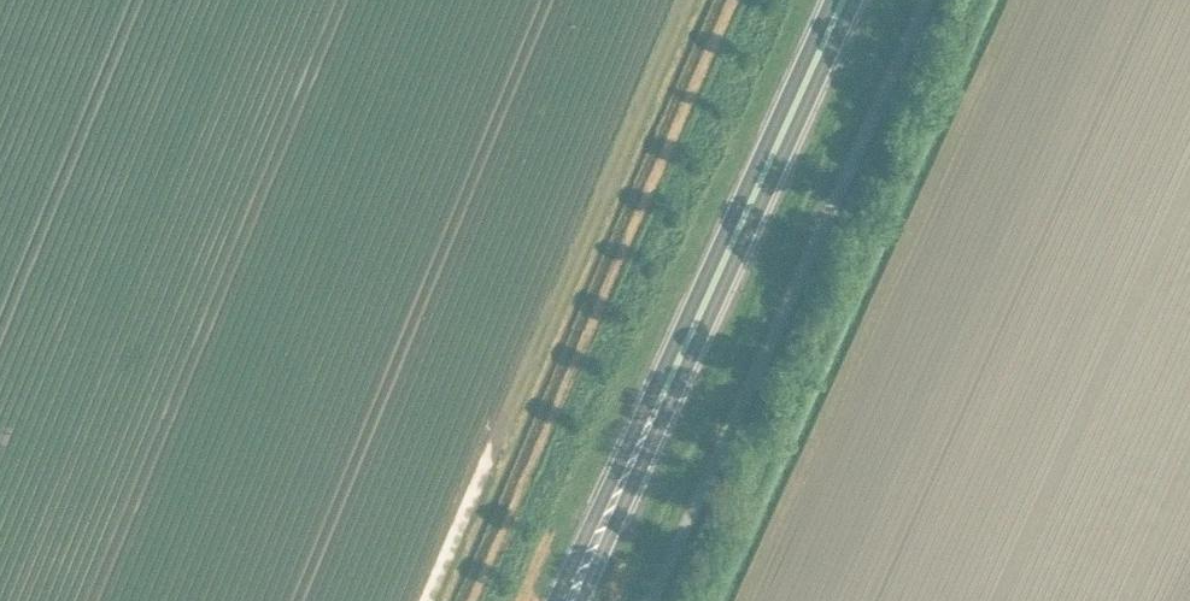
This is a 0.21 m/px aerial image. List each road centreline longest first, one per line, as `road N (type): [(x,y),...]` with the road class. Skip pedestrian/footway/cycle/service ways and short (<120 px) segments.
road 1 (trunk): [(569,600),(843,0)]

